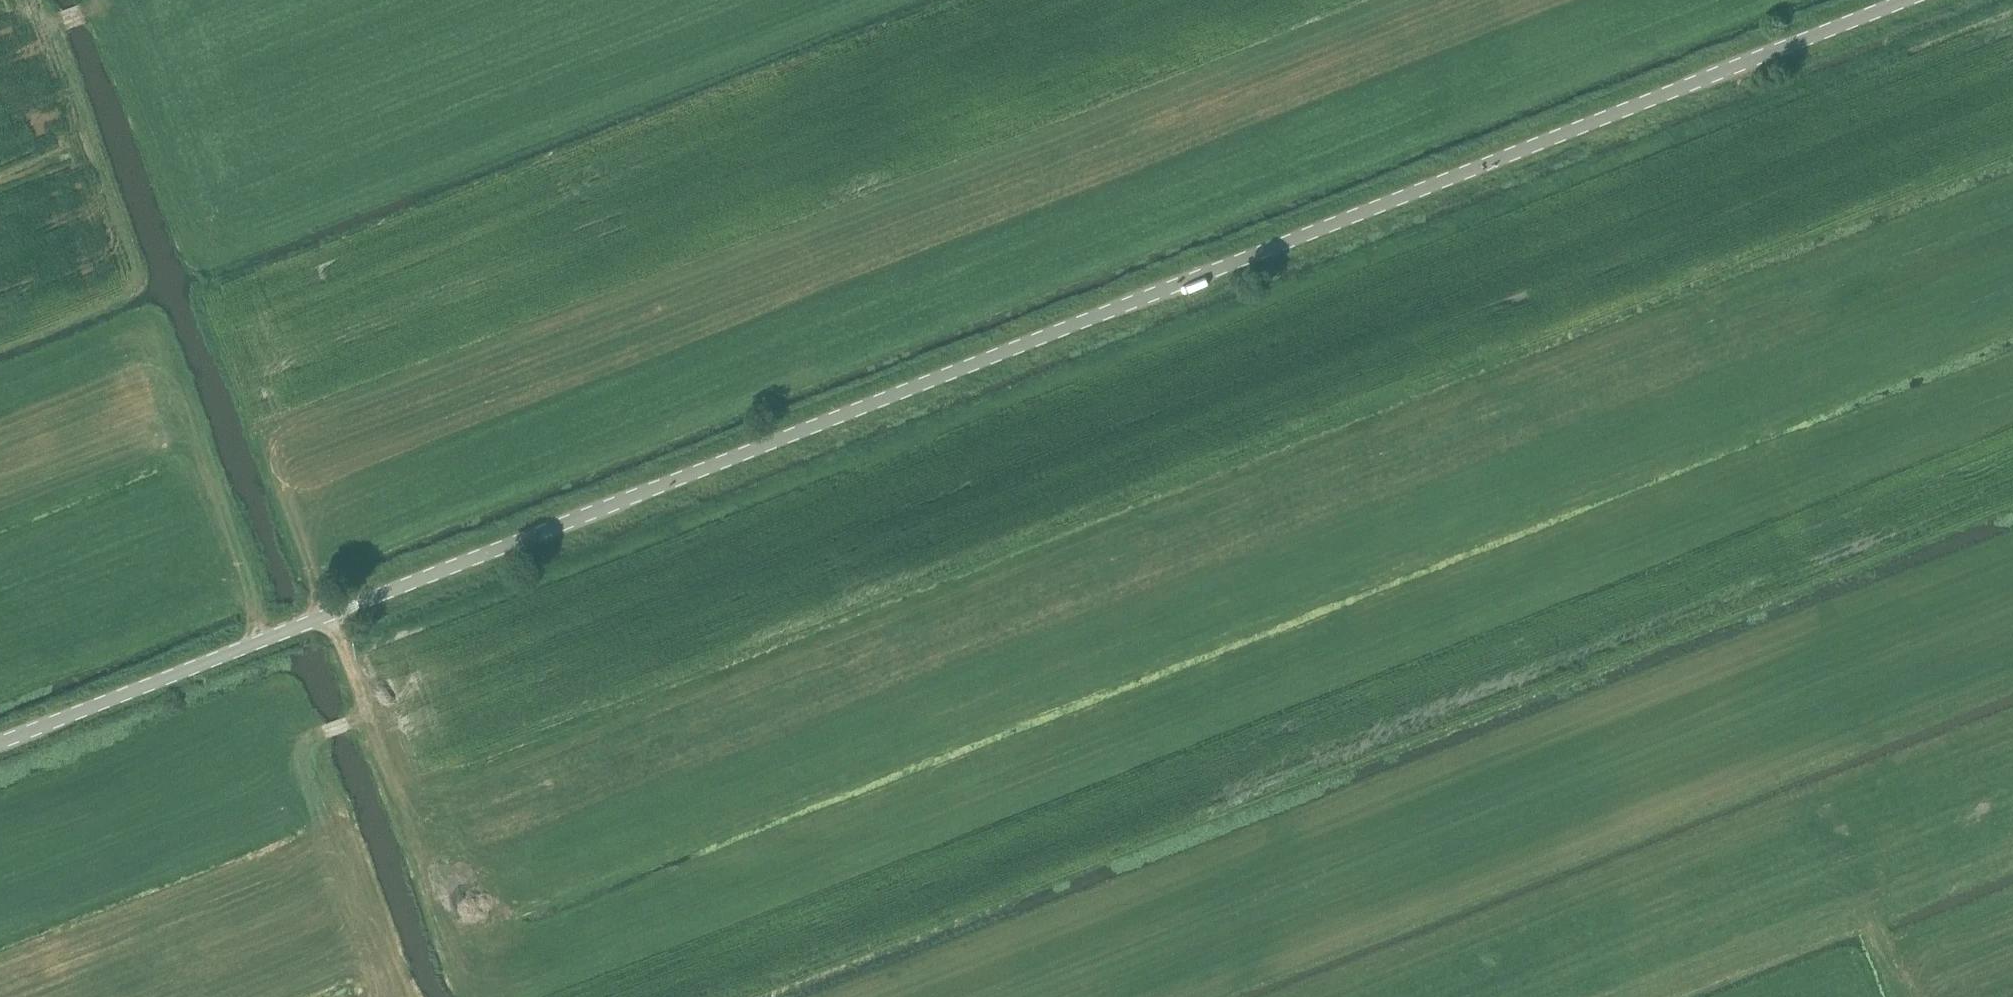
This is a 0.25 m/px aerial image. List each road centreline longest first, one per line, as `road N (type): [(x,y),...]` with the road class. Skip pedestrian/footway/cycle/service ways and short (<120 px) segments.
road 1 (unclassified): [(0,746),(1907,0)]
road 2 (track): [(411,838),(331,618)]

